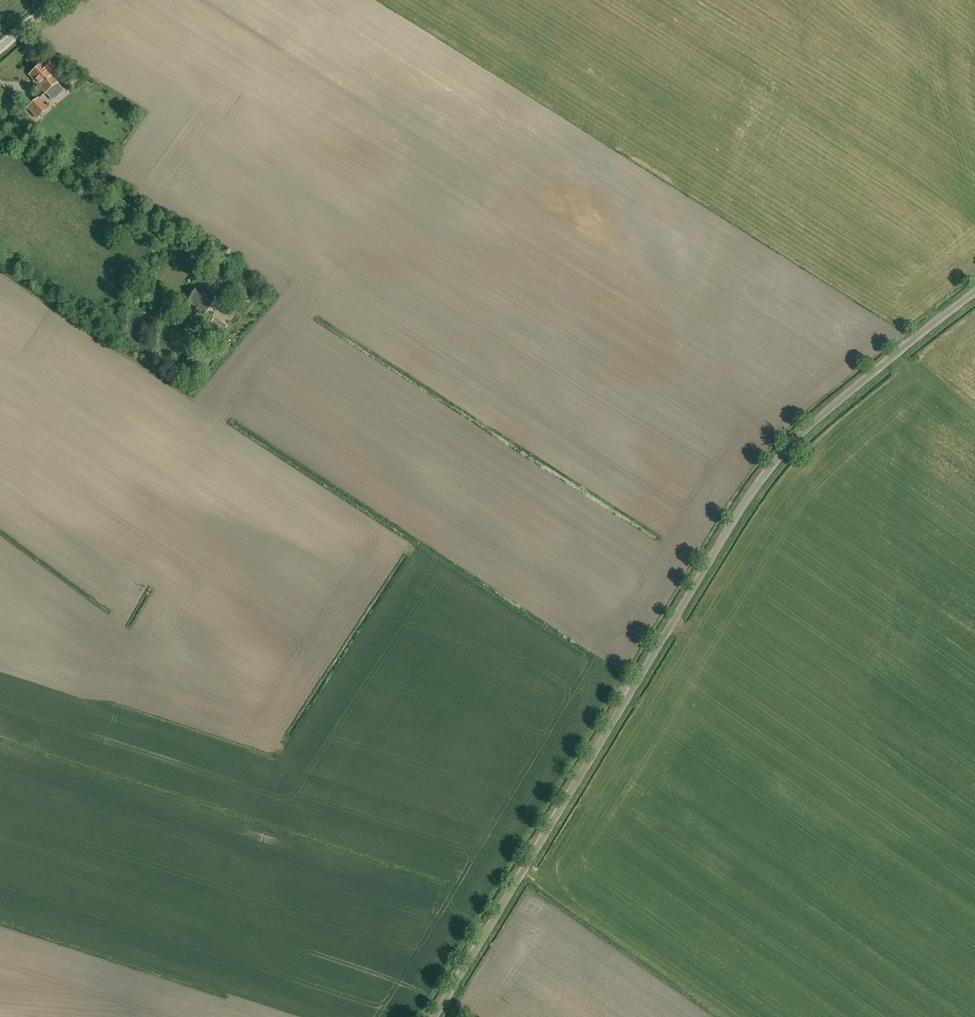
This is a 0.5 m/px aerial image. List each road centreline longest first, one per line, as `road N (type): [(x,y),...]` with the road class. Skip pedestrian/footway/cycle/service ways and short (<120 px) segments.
road 1 (unclassified): [(433,1016),(760,482),(834,405),(974,294)]

